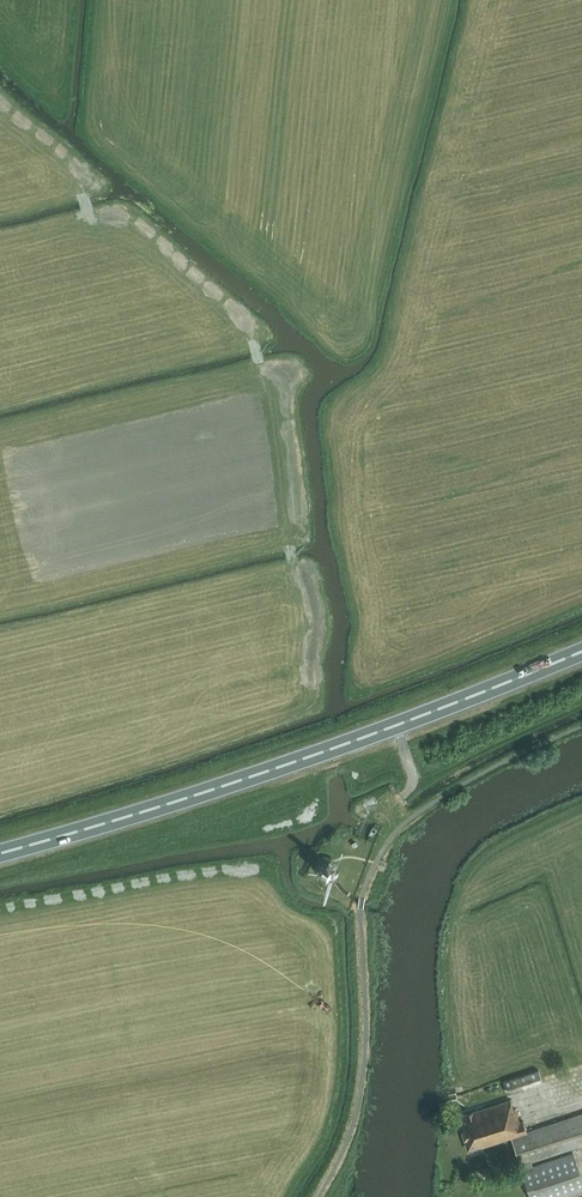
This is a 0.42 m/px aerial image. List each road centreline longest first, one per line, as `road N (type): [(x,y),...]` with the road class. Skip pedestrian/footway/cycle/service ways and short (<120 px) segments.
road 1 (trunk): [(0,852),(285,765),(581,652)]

